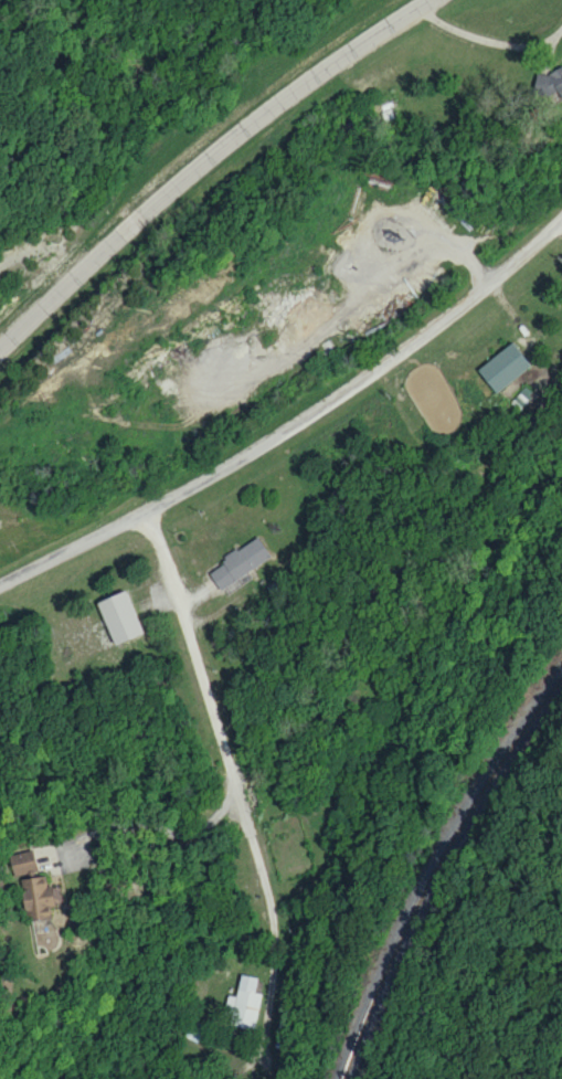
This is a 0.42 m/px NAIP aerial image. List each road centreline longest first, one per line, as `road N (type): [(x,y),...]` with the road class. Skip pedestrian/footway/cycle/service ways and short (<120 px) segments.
road 1 (residential): [(0,587),(268,445),(384,367),(561,219)]
road 2 (secondary): [(0,349),(174,188),(434,0)]

